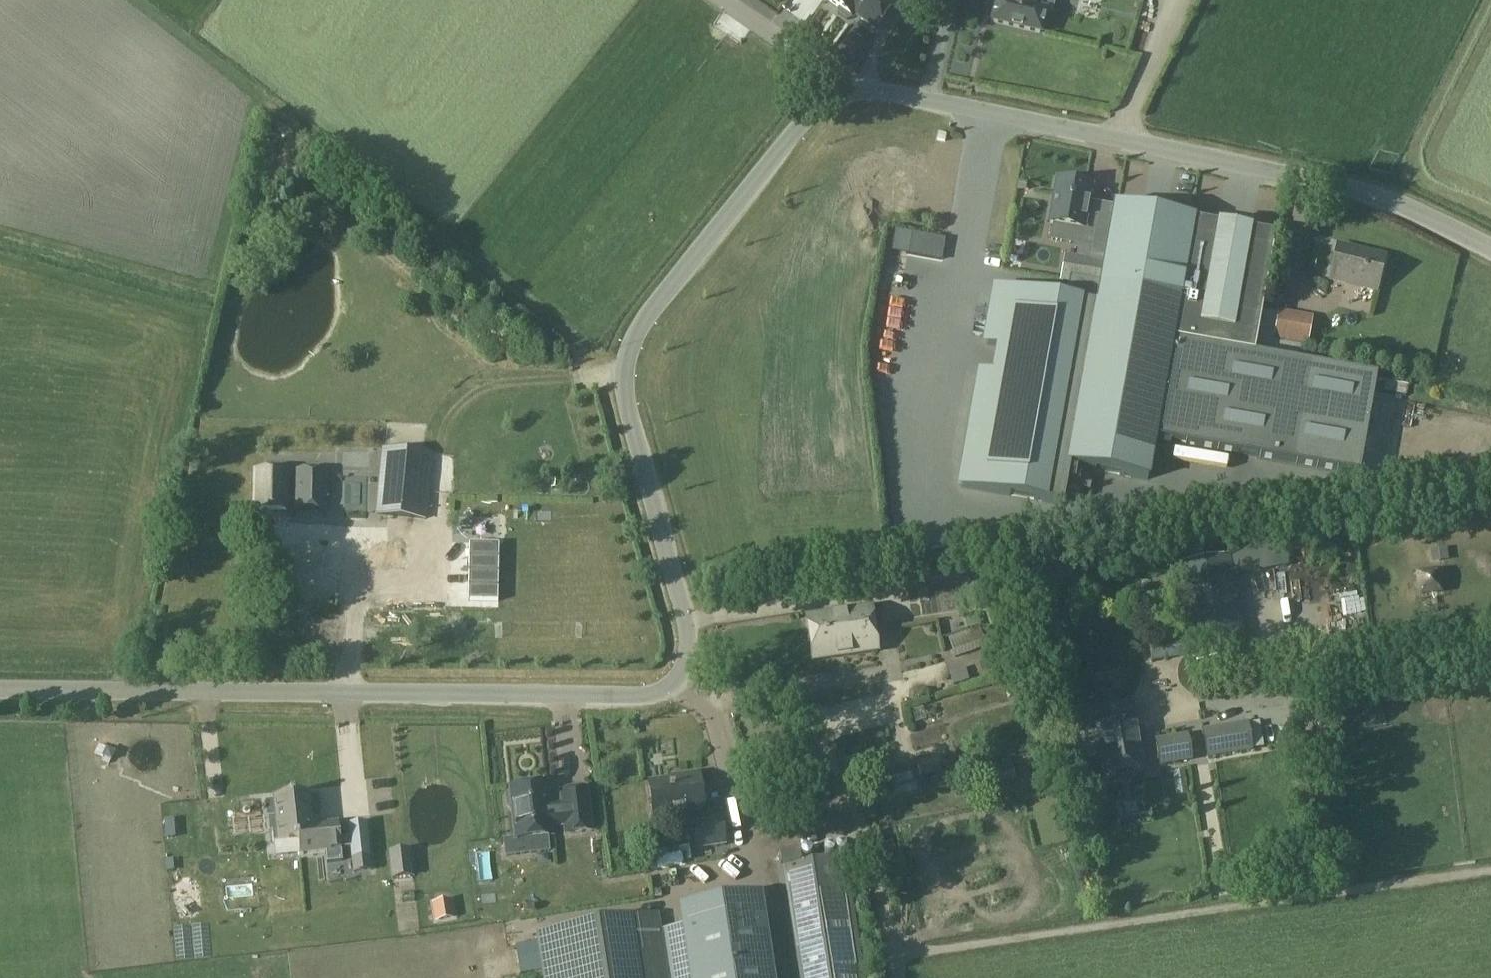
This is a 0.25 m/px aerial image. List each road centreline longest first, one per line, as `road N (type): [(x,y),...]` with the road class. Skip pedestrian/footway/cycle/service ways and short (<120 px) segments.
road 1 (unclassified): [(1490,247),(1324,178),(837,88),(811,104),(629,332),(616,368),(617,403),(685,617),(686,671),(672,688),(648,695),(0,688)]
road 2 (track): [(1490,868),(891,955)]
road 3 (track): [(891,955),(863,828),(827,744),(785,702),(711,700),(686,671)]
road 4 (track): [(711,700),(747,849),(769,884),(785,977)]
road 5 (track): [(719,0),(837,88)]

